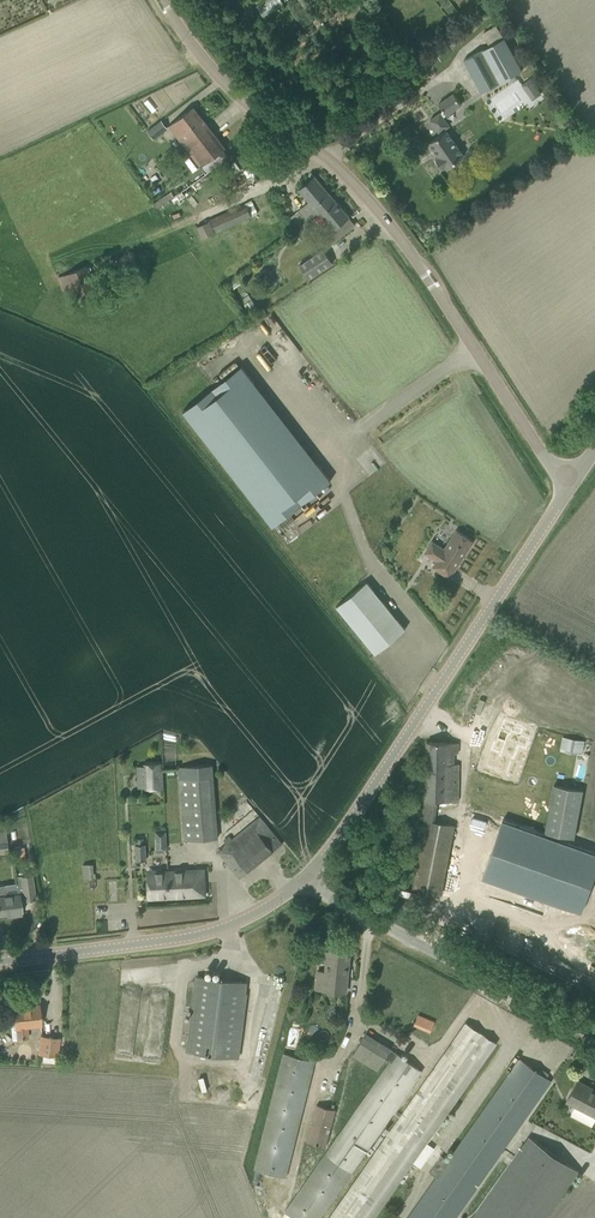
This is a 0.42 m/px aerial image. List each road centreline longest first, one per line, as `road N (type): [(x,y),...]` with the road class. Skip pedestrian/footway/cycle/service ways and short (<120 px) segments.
road 1 (unclassified): [(574,482),(552,467),(380,213),(341,170),(229,87),(162,0)]
road 2 (tertiary): [(305,879),(574,482)]
road 3 (unclassified): [(594,1035),(305,879)]
road 4 (tertiary): [(0,962),(201,935),(266,908),(305,879)]

